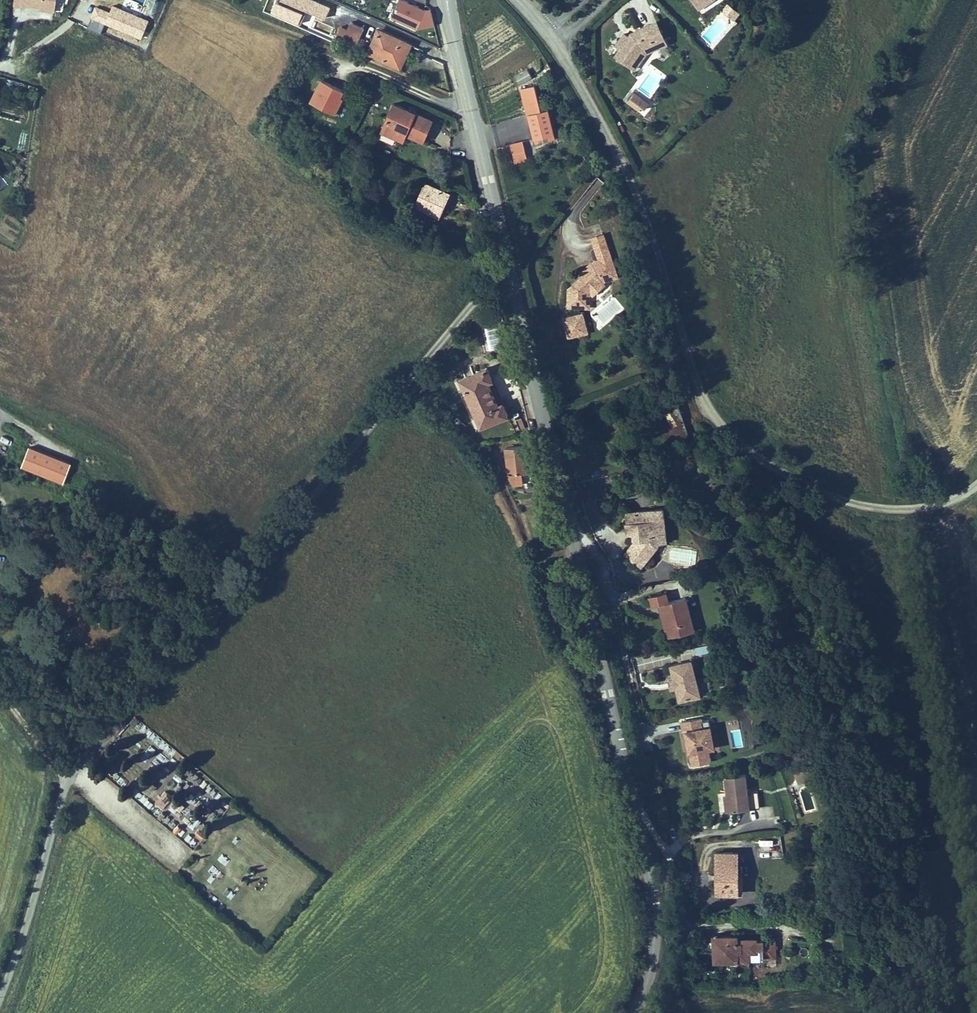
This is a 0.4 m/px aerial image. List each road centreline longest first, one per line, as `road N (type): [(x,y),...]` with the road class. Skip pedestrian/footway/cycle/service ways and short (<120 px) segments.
road 1 (unclassified): [(509,268),(69,770),(0,988)]
road 2 (tertiary): [(636,1012),(653,949),(653,897),(509,268)]
road 3 (tertiary): [(553,41),(635,191),(705,398),(736,438),(789,474),(879,508),(943,502),(976,485)]
road 4 (track): [(746,448),(743,469),(820,582),(887,716),(908,800),(912,859),(953,1012)]
road 5 (track): [(896,0),(834,108),(819,157),(820,224),(879,508)]
road 6 (tertiary): [(509,268),(451,20)]

